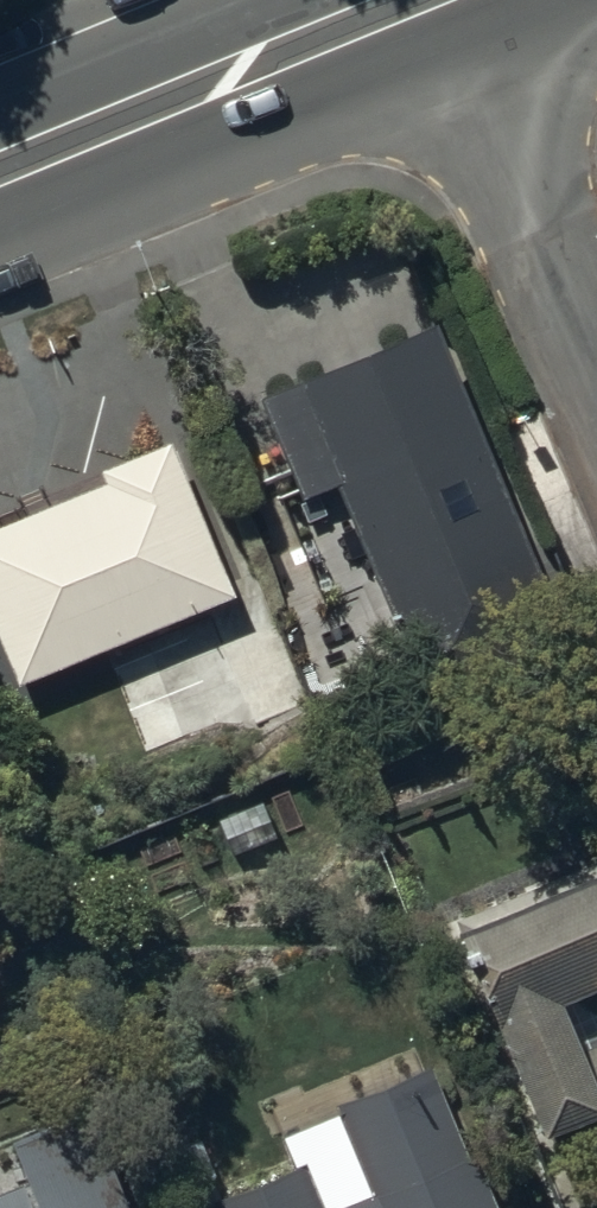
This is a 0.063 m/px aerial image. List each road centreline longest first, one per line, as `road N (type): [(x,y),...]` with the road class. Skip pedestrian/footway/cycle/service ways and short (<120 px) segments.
road 1 (secondary): [(412,0),(0,178)]
road 2 (residential): [(434,0),(596,374)]

